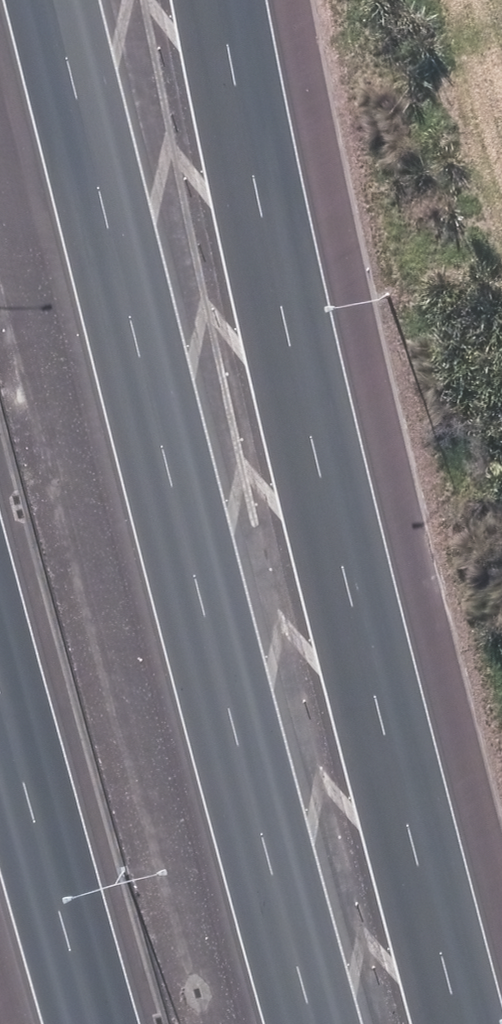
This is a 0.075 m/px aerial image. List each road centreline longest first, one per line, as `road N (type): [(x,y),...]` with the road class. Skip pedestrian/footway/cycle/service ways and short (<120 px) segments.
road 1 (motorway): [(48,0),(199,637),(314,1023)]
road 2 (motorway): [(223,0),(322,474),(464,1023)]
road 3 (motorway): [(94,1023),(0,697)]

